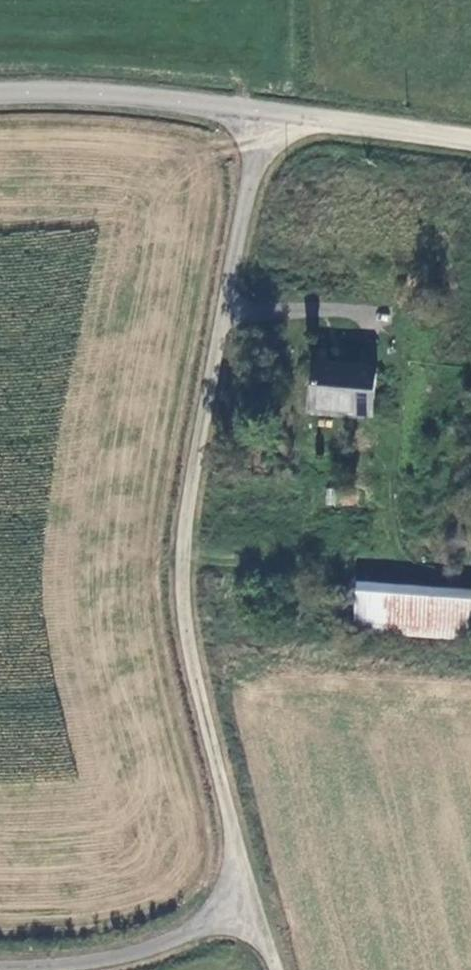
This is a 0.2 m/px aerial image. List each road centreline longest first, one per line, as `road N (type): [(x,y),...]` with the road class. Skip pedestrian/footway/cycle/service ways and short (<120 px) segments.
road 1 (unclassified): [(257,926),(183,602),(182,532),(266,113)]
road 2 (tertiary): [(0,91),(58,87),(266,113)]
road 3 (unclassified): [(44,969),(109,966),(257,926)]
road 4 (tertiary): [(266,113),(470,145)]

